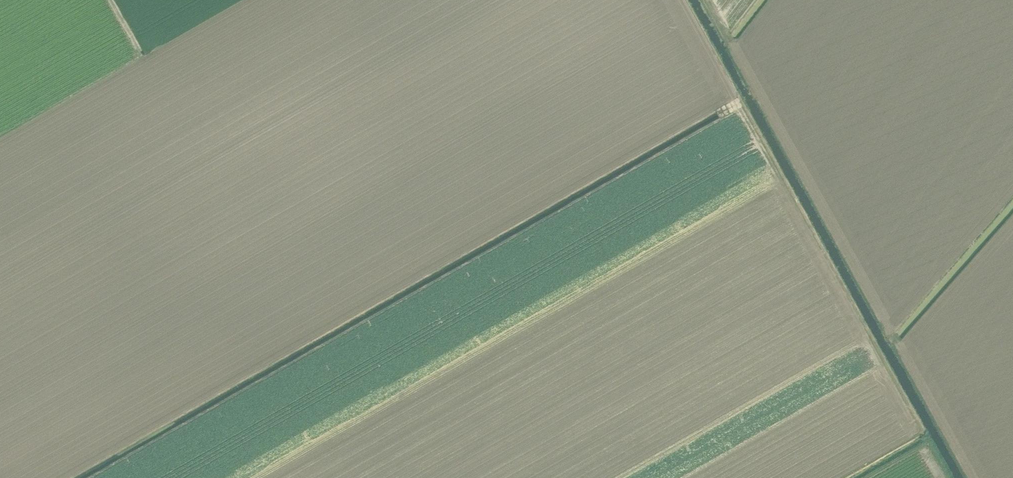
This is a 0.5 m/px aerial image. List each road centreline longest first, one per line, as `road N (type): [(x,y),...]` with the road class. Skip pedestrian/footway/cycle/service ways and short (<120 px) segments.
road 1 (track): [(708,0),(973,477)]

